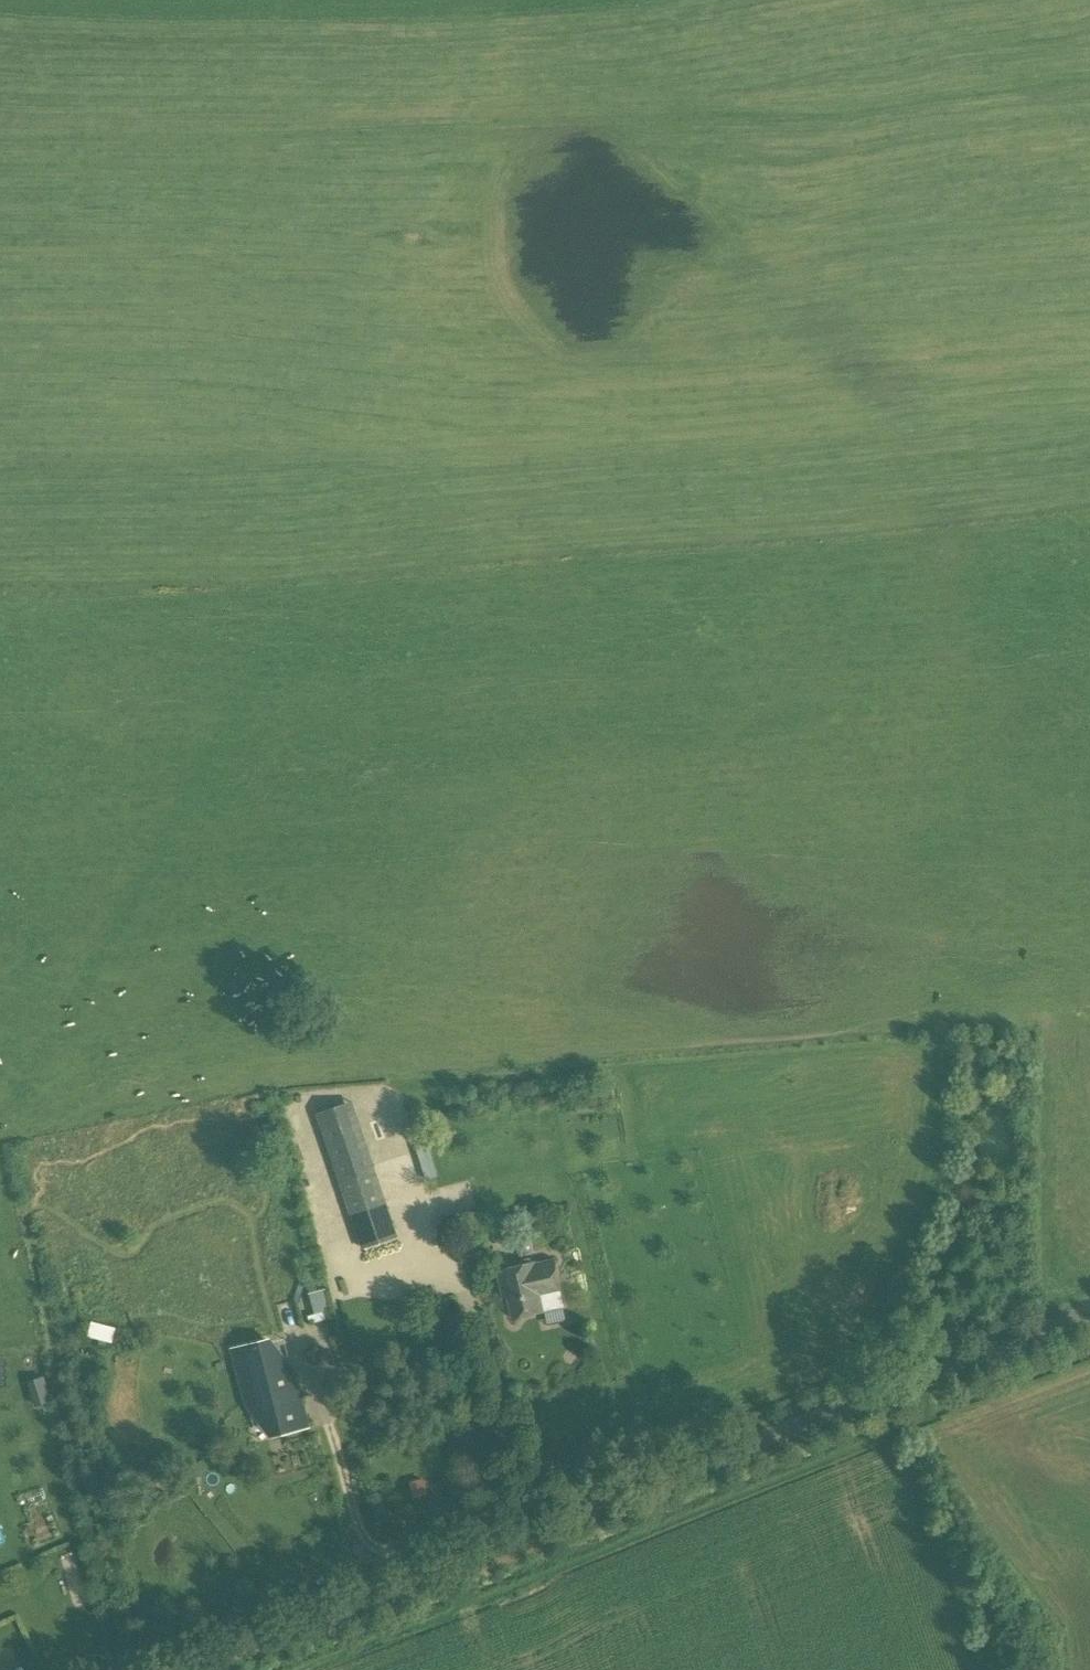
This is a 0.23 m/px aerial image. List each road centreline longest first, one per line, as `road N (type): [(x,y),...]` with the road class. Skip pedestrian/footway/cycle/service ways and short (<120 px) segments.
road 1 (unclassified): [(201,1669),(1089,1318)]

